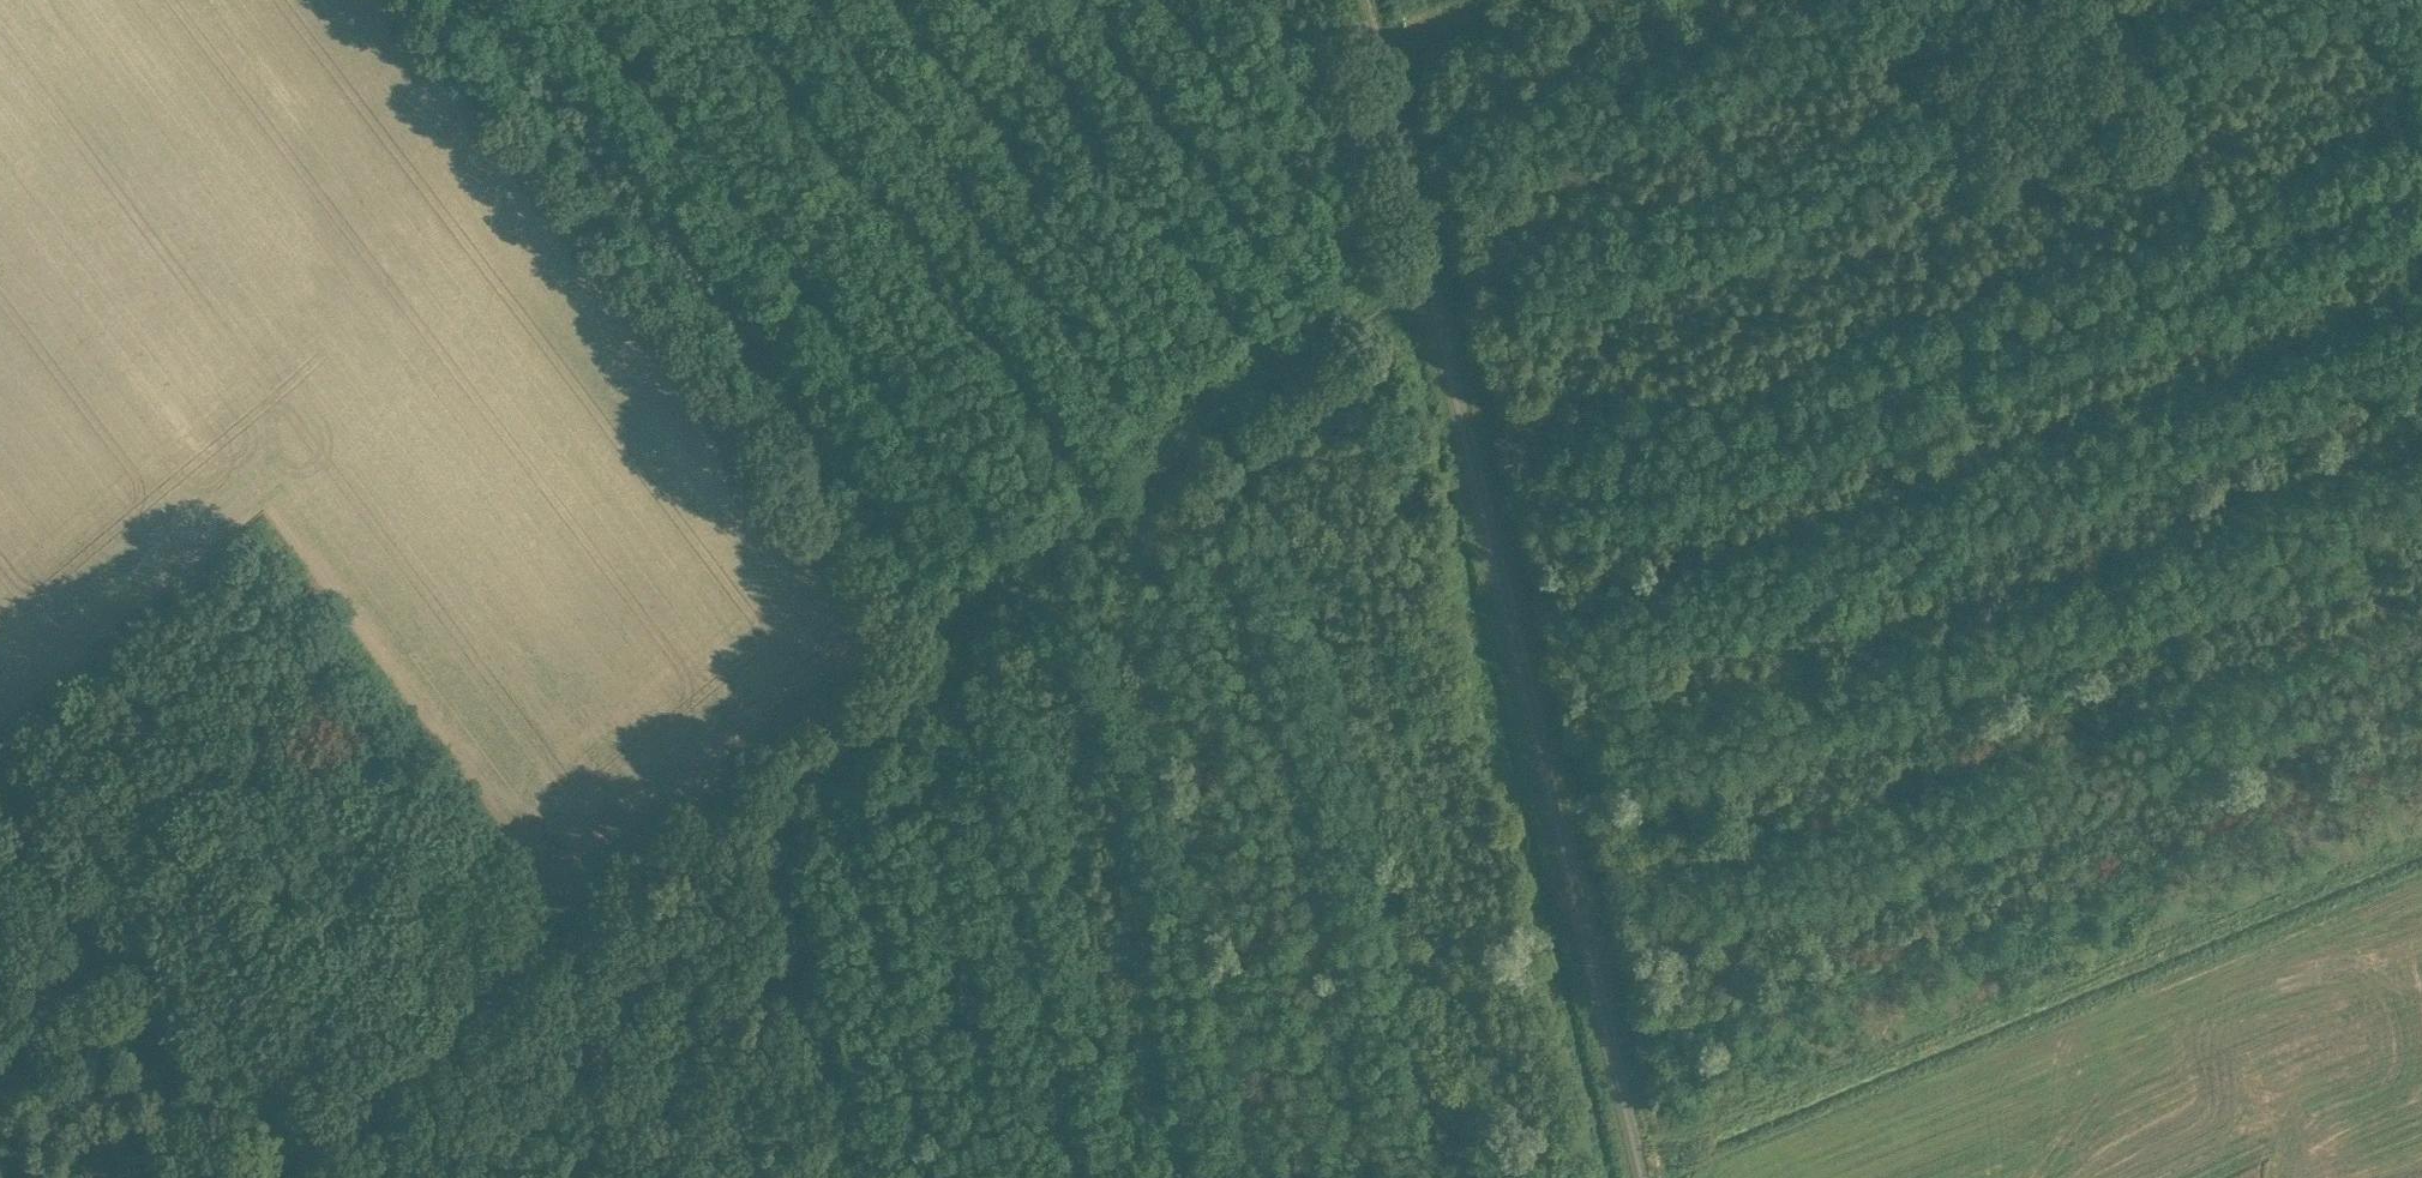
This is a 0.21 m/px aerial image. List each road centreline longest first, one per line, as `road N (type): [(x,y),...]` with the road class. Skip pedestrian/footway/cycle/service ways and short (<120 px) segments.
road 1 (unclassified): [(1646,1177),(1367,0)]

